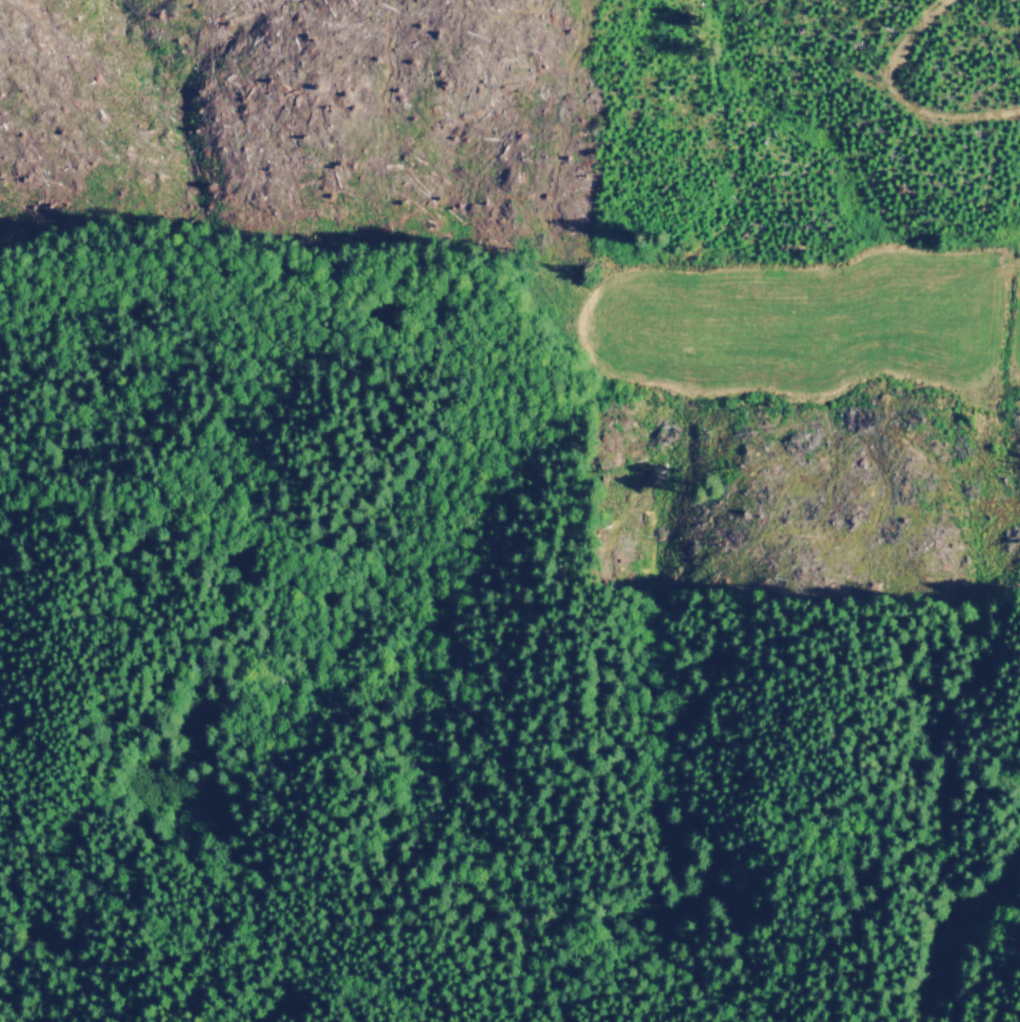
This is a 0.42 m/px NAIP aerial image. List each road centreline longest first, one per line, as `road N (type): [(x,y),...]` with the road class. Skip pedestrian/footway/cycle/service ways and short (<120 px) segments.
road 1 (track): [(1019,260),(882,306),(820,309),(622,273)]
road 2 (track): [(1019,111),(969,118),(914,109),(899,95),(898,60),(949,0)]
road 3 (track): [(530,1019),(682,1021)]

